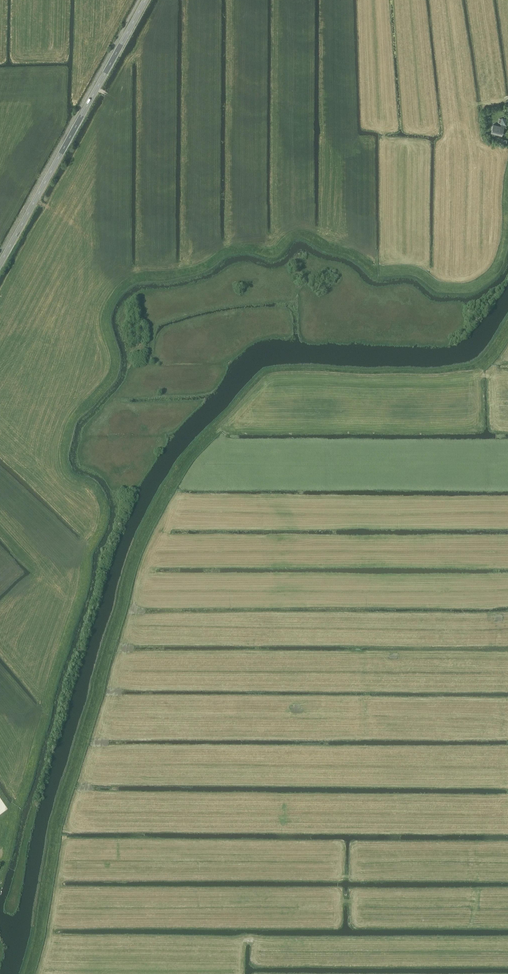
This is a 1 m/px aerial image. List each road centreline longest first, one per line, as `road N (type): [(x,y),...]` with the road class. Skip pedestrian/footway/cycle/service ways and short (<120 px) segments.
road 1 (tertiary): [(0,264),(145,0)]

